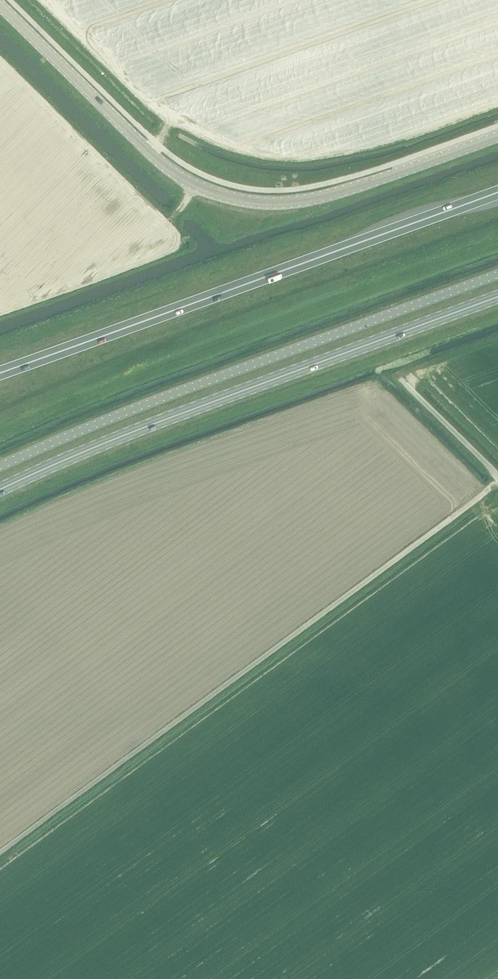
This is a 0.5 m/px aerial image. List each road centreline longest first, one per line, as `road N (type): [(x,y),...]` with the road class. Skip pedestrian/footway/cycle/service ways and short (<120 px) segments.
road 1 (track): [(0,851),(497,482)]
road 2 (secondary): [(0,5),(170,170),(242,201),(291,203),(335,193),(497,137)]
road 3 (secondary): [(0,490),(497,297)]
road 4 (unclassified): [(497,274),(0,467)]
road 5 (trunk): [(497,192),(0,373)]
road 6 (track): [(497,474),(402,379)]

